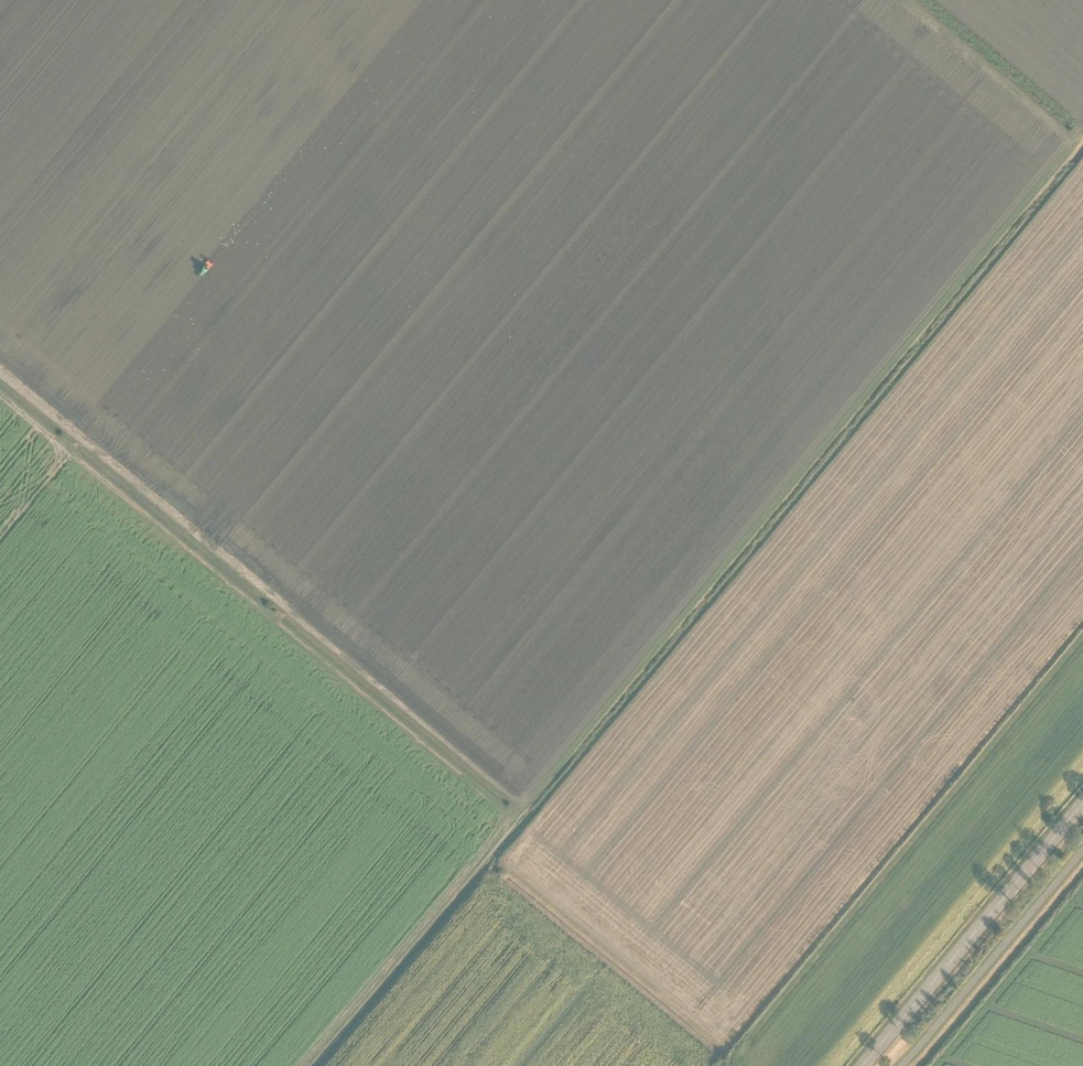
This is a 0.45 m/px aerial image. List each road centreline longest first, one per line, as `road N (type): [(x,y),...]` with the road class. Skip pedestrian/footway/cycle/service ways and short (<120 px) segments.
road 1 (secondary): [(862,1065),(1082,803)]

